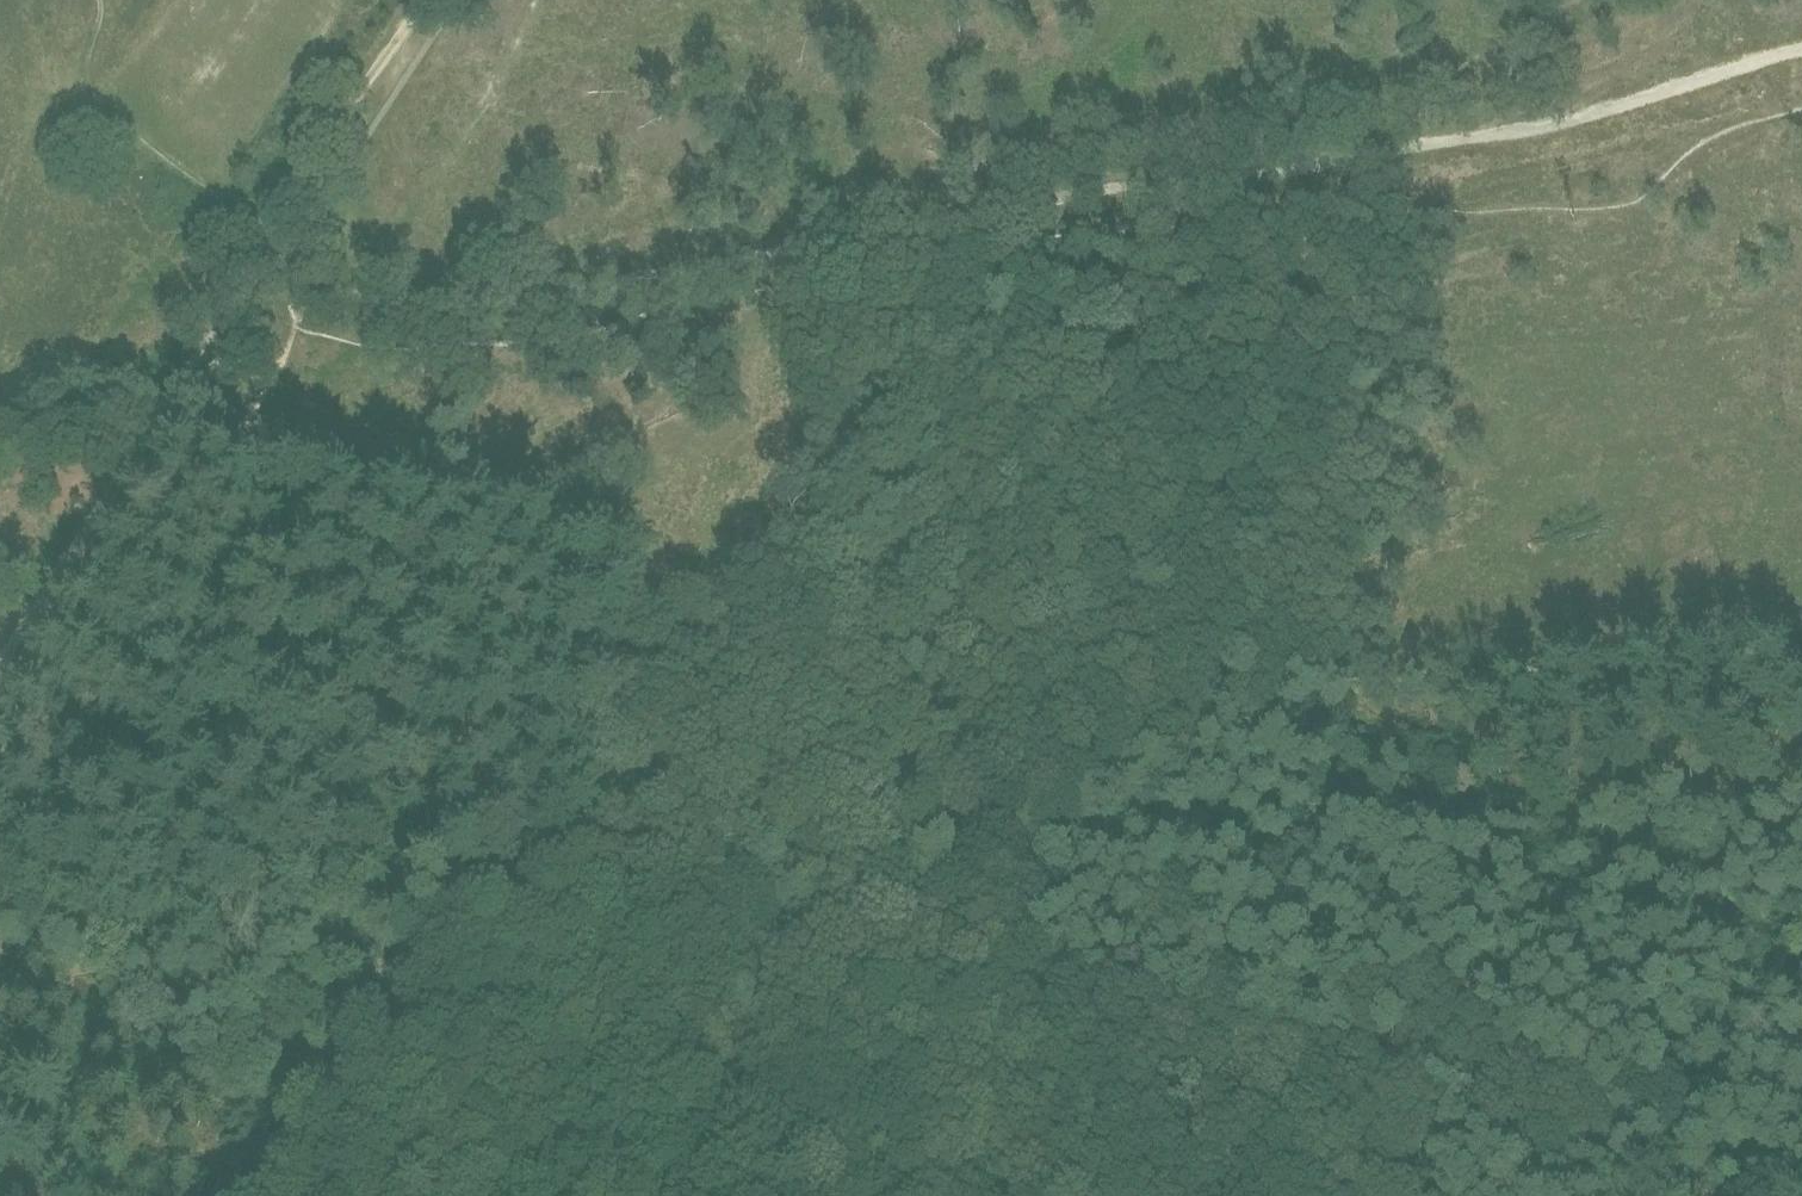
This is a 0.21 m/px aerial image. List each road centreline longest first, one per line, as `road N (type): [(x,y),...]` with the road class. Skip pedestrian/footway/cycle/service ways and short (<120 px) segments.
road 1 (track): [(424,0),(269,218),(254,256)]
road 2 (track): [(159,416),(0,663)]
road 3 (track): [(254,256),(159,416)]

